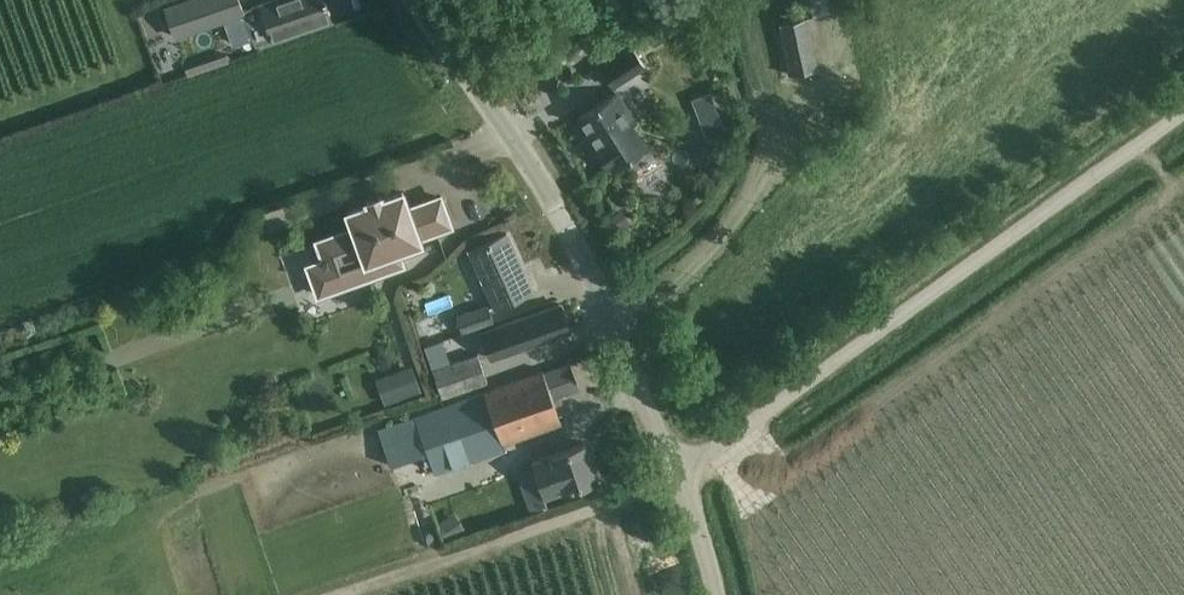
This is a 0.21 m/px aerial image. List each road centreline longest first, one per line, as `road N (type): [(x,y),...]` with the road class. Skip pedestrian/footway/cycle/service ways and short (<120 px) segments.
road 1 (unclassified): [(678,479),(1183,113)]
road 2 (residential): [(678,479),(562,218),(417,0)]
road 3 (track): [(346,594),(678,479)]
road 4 (unclassified): [(719,594),(678,479)]

